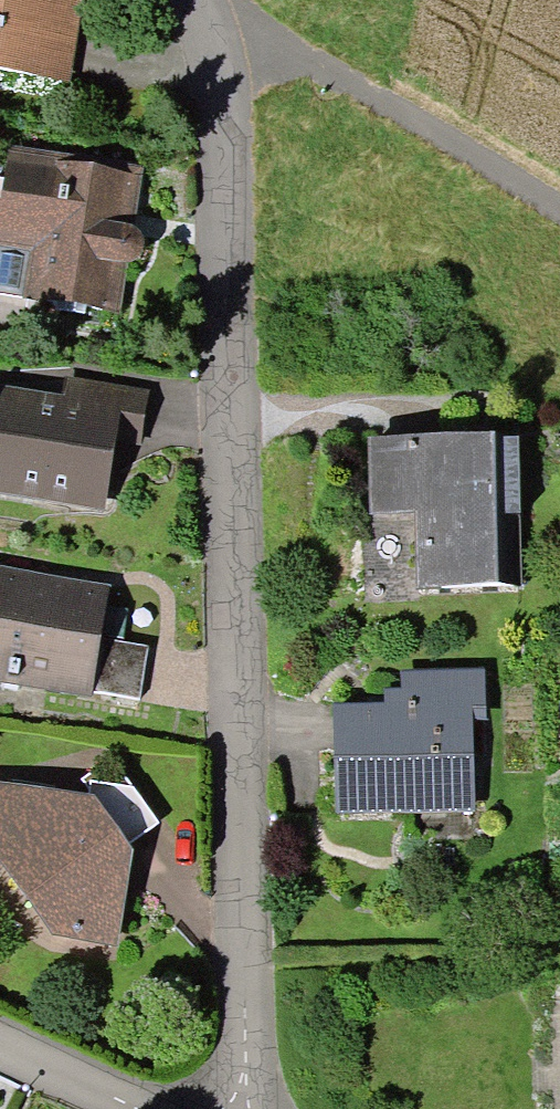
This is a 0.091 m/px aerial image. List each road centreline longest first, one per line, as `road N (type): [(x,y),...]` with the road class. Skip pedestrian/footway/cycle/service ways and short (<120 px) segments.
road 1 (residential): [(211,0),(224,17),(248,1108)]
road 2 (track): [(559,211),(224,17)]
road 3 (residential): [(119,1108),(0,1051)]

